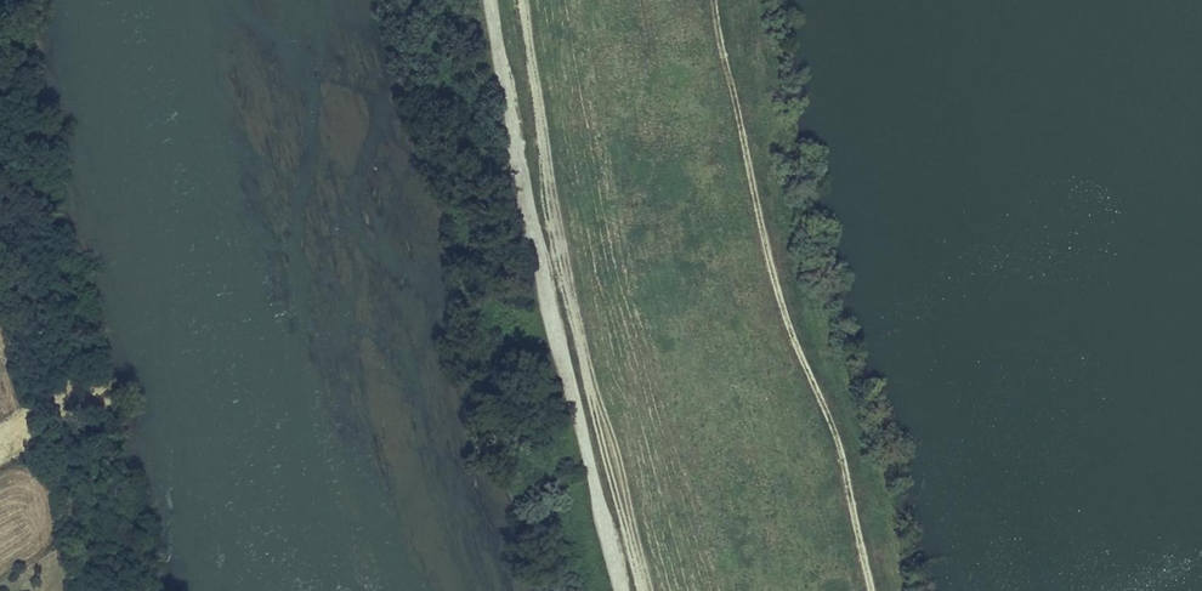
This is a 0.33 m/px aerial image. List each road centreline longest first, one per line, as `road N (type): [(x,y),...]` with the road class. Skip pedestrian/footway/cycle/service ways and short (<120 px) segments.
road 1 (track): [(874,590),(843,451),(775,276),(723,0)]
road 2 (track): [(624,590),(528,208),(490,0)]

